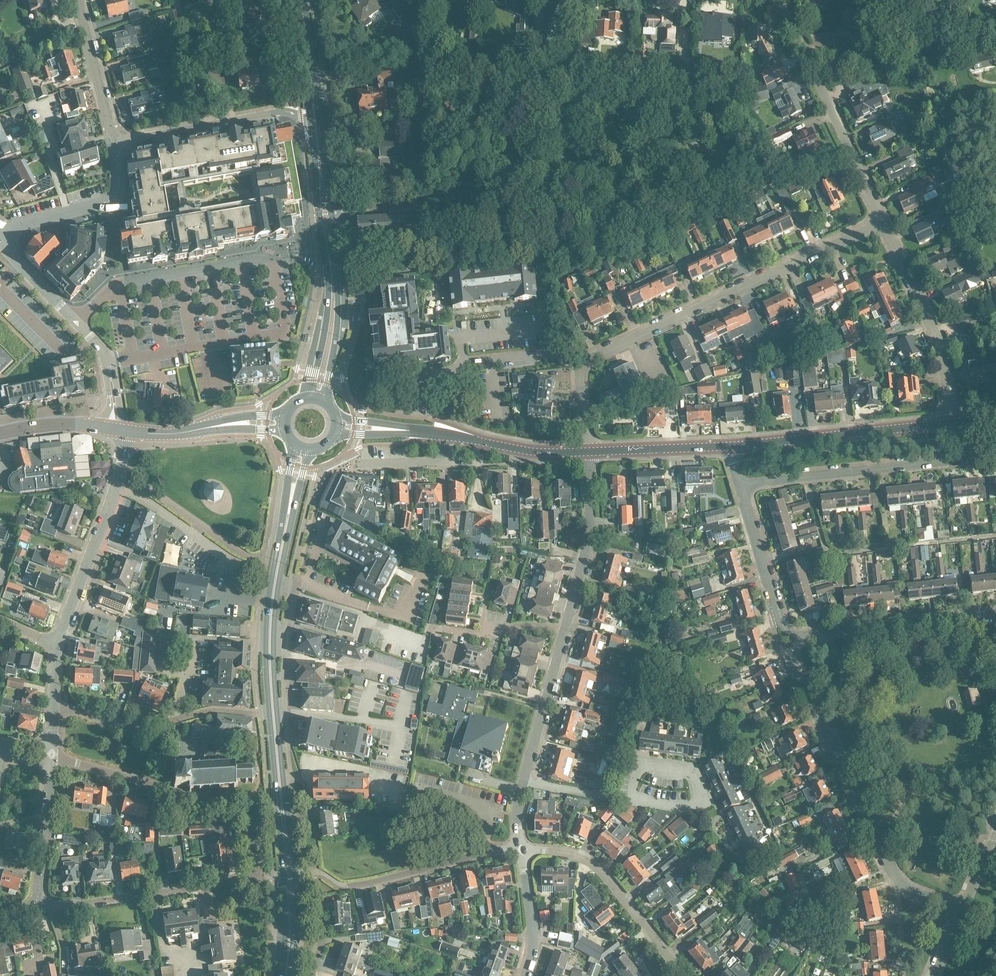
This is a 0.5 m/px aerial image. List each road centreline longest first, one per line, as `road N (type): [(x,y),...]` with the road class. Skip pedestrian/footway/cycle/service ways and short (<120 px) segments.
road 1 (primary): [(325,402),(337,280),(304,1)]
road 2 (residential): [(961,905),(905,885),(890,871),(794,660),(800,643),(816,633)]
road 3 (residential): [(583,361),(883,223)]
road 4 (primary): [(311,125),(329,280),(307,399)]
road 5 (primary): [(296,447),(267,613),(270,714)]
road 6 (primary): [(277,714),(275,613),(309,451)]
road 7 (primary): [(291,975),(298,891),(277,714)]
road 8 (primary): [(270,714),(283,975)]
road 9 (residential): [(738,486),(995,460)]
road 10 (residential): [(883,223),(778,0)]
road 11 (secondary): [(728,445),(952,424)]
road 12 (residential): [(519,848),(587,860),(690,975)]
road 13 (residential): [(278,253),(121,280),(75,321)]
road 14 (residential): [(952,424),(935,329),(883,223)]
road 15 (residential): [(37,900),(65,906),(236,880)]
road 16 (residential): [(122,146),(277,113),(311,125)]
road 17 (residential): [(816,633),(995,616)]
road 18 (residential): [(816,633),(798,633),(782,620),(738,486)]
road 19 (residential): [(51,756),(160,784),(172,760),(170,721)]
road 20 (residential): [(2,246),(25,226),(113,200),(122,146)]
road 21 (residential): [(565,625),(591,518),(588,452)]
road 22 (residential): [(348,886),(519,848)]
road 23 (residential): [(59,646),(117,490)]
road 24 (residential): [(520,784),(565,625)]
road 25 (residential): [(633,800),(695,806),(692,769),(636,762)]
road 26 (residential): [(242,575),(154,505),(117,490)]
road 27 (residential): [(79,0),(122,146)]
road 28 (secondary): [(335,436),(486,442)]
road 29 (secondary): [(486,442),(337,419)]
road 30 (residential): [(37,900),(51,756)]
road 31 (secondary): [(588,452),(728,445)]
road 32 (residential): [(526,975),(533,931),(519,848)]
road 33 (primary): [(295,0),(311,125)]
road 34 (residential): [(460,361),(555,351),(583,361)]
road 35 (unclassified): [(121,430),(108,358),(75,321)]
road 36 (secondary): [(0,435),(75,424),(121,430)]

